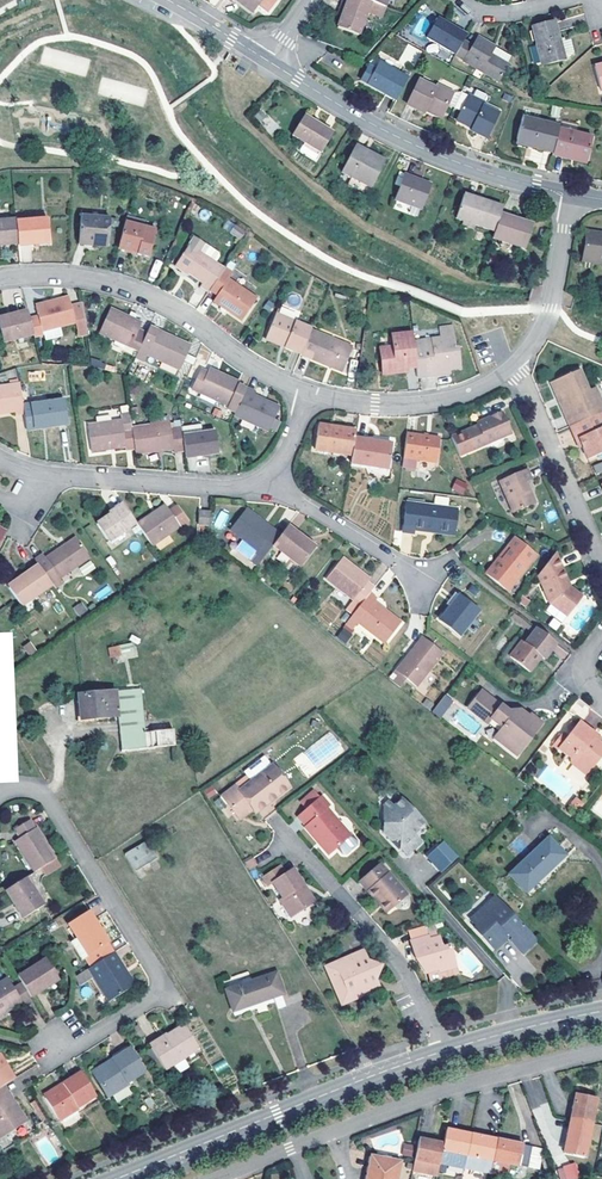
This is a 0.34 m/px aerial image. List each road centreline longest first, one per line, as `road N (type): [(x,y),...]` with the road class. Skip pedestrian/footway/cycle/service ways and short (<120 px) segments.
road 1 (residential): [(216,1178),(456,1085),(601,1052)]
road 2 (residential): [(0,792),(47,797),(159,975),(152,1001),(89,1040),(52,1045)]
road 3 (secondary): [(445,1050),(116,1178)]
road 4 (residential): [(0,278),(51,274),(121,286),(308,393)]
road 5 (residential): [(268,61),(449,159),(573,194)]
road 6 (residential): [(0,455),(42,473),(221,488),(265,474)]
road 7 (residential): [(445,1050),(401,962),(299,847),(287,844)]
road 8 (residential): [(511,367),(521,375),(601,560)]
road 9 (residential): [(308,393),(417,403),(460,396),(511,367)]
road 10 (residential): [(265,474),(418,586)]
road 11 (residential): [(511,367),(551,308),(573,194)]
road 12 (secondary): [(601,1011),(445,1050)]

